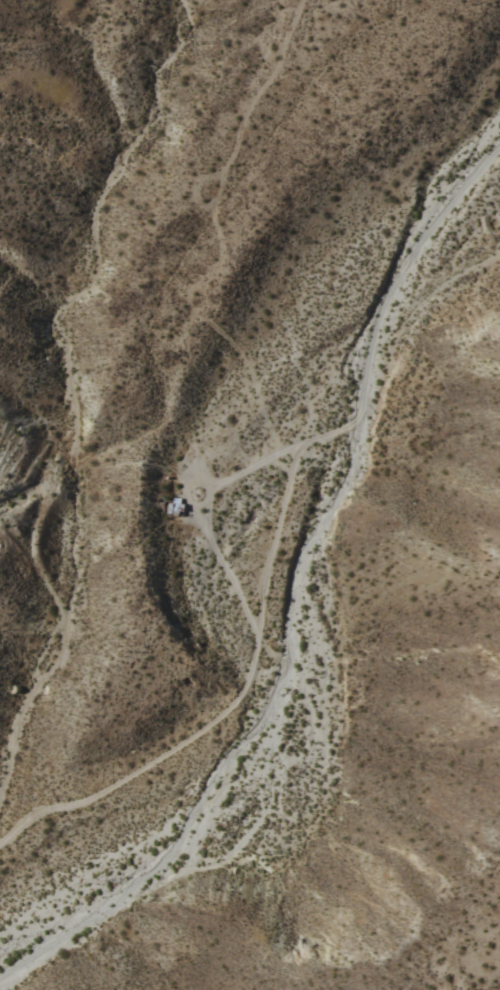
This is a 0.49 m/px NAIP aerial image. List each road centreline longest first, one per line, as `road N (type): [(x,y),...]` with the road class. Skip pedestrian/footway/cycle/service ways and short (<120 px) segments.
road 1 (track): [(0,840),(43,809),(87,797),(205,726),(246,687),(303,445),(371,406),(403,319),(431,284),(499,245)]
road 2 (track): [(246,687),(193,651),(165,599),(157,483),(175,472),(220,483),(303,445)]
road 3 (track): [(499,142),(388,286),(348,423)]
road 4 (track): [(206,483),(205,528),(259,643)]

